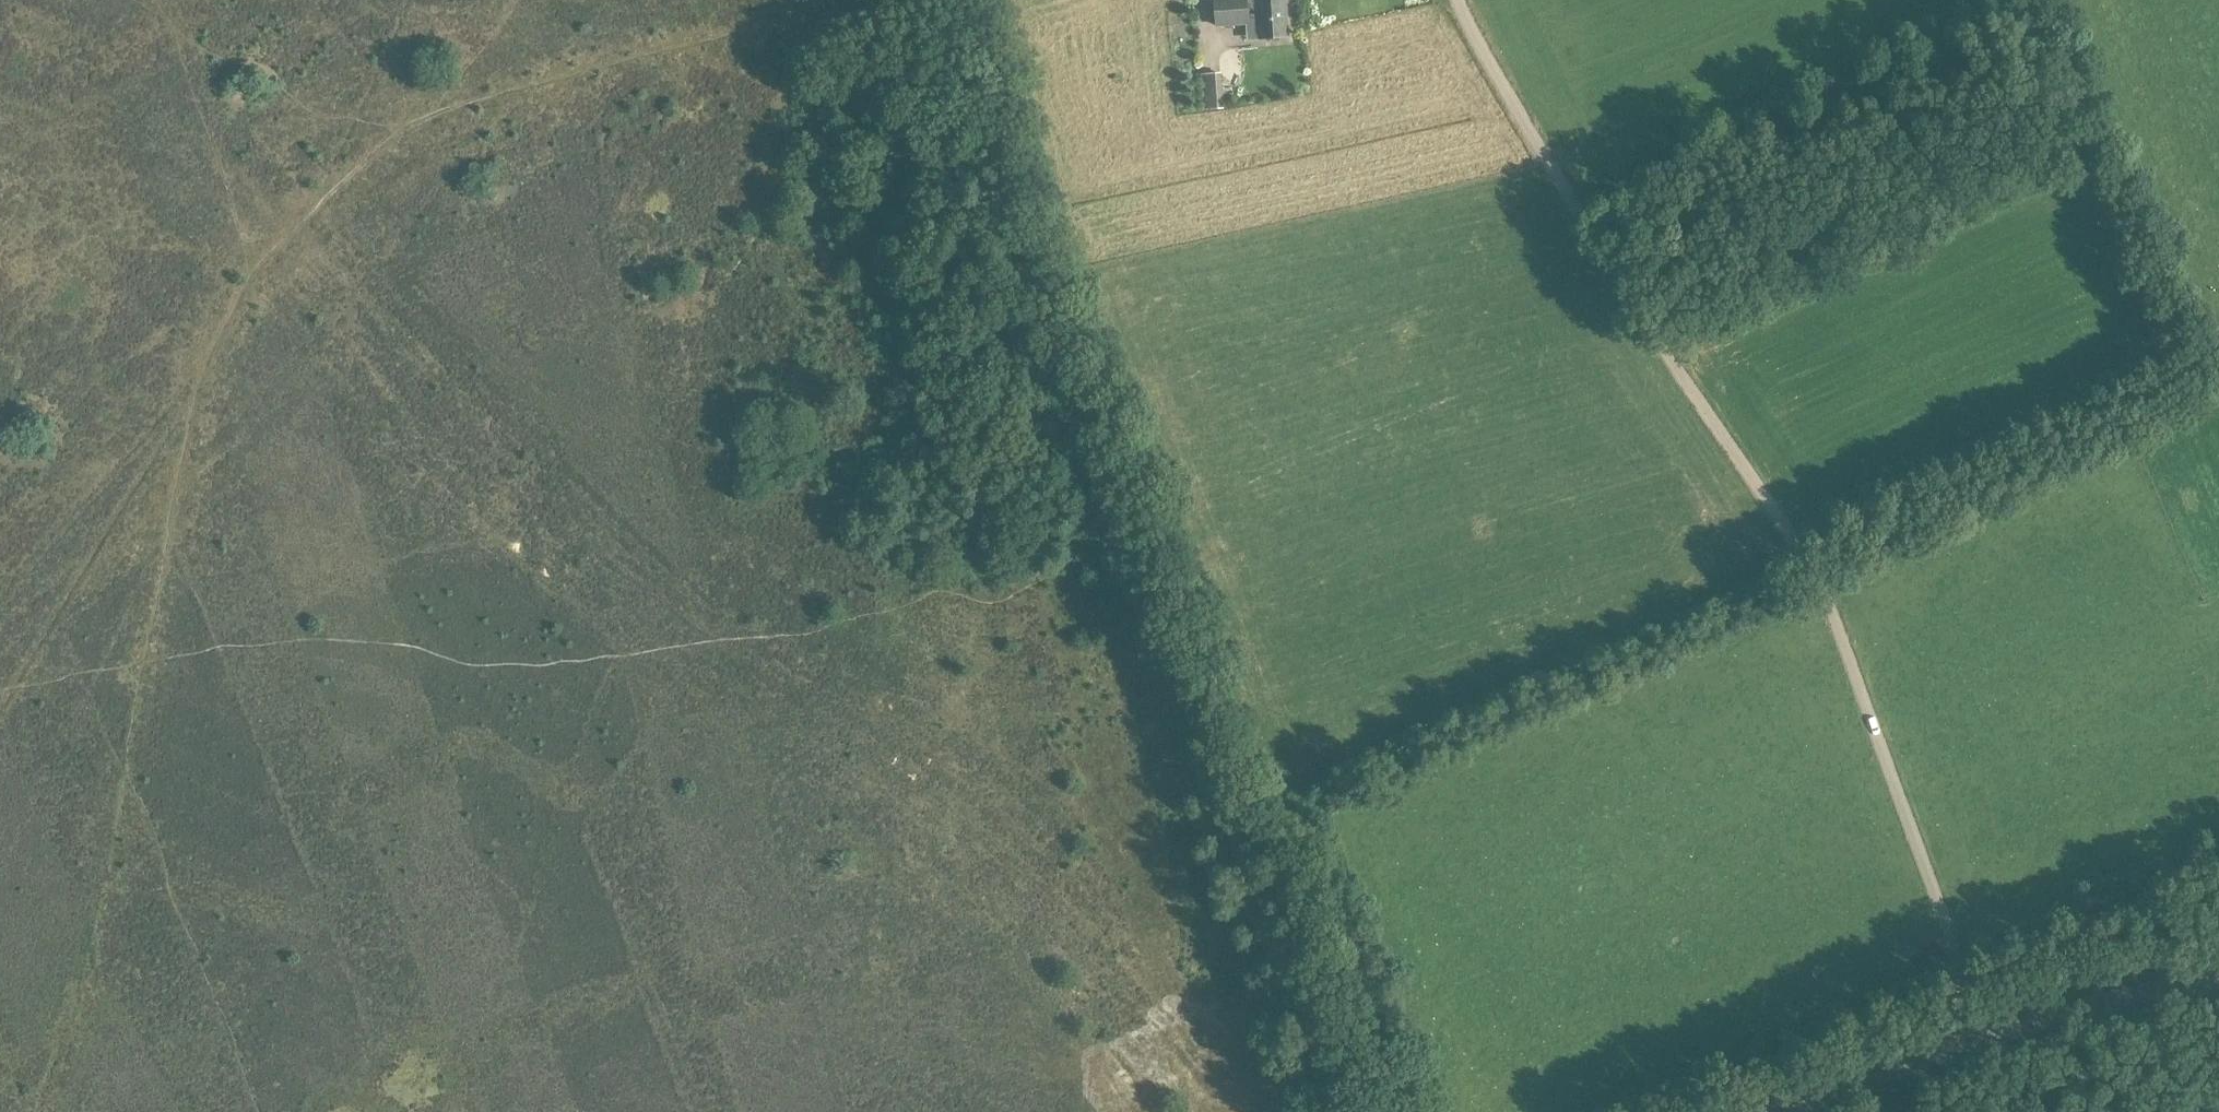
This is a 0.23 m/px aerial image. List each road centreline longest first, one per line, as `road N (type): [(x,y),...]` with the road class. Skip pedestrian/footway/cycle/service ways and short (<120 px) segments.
road 1 (track): [(948,0),(1007,199),(1342,1111)]
road 2 (track): [(1459,0),(1565,188),(1826,594),(1949,924),(1968,1040)]
road 3 (unclassified): [(1771,1111),(1968,1040),(2218,978)]
road 4 (track): [(2103,861),(2215,978)]

